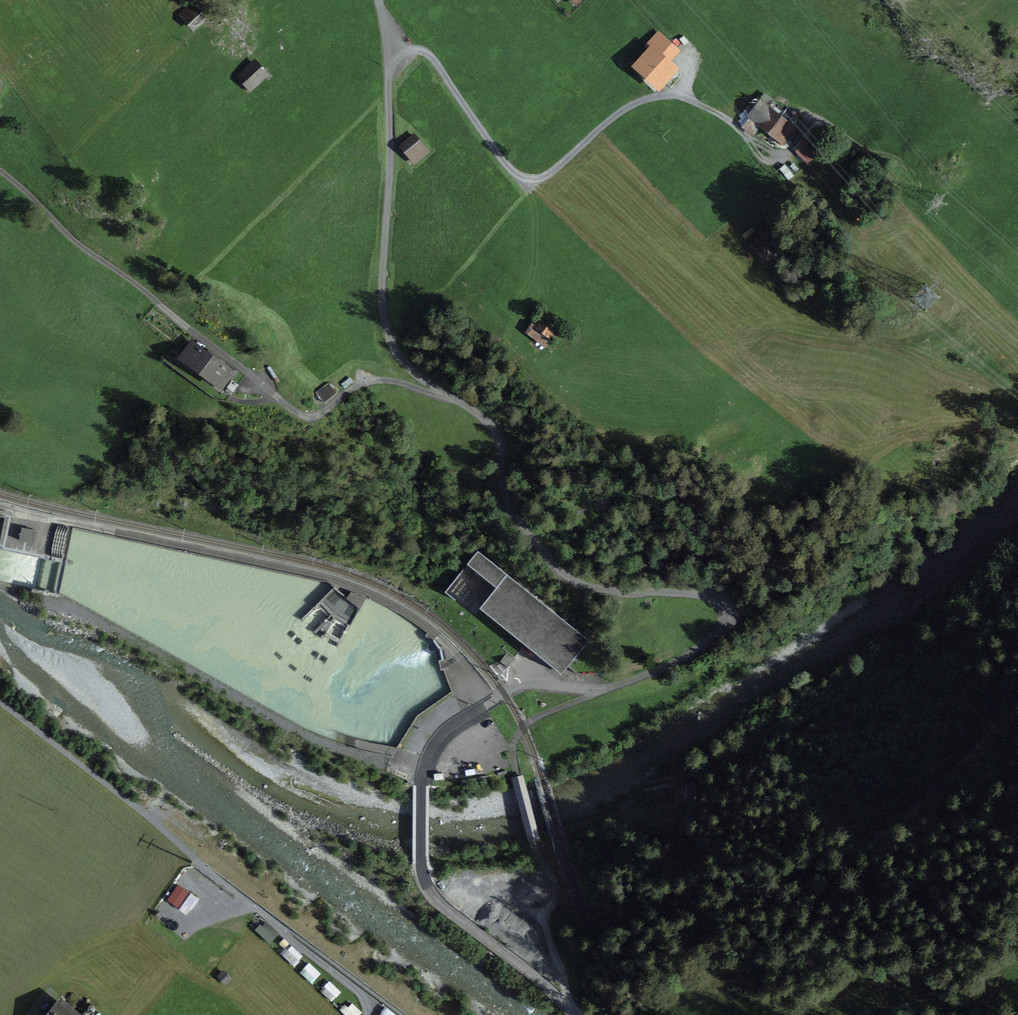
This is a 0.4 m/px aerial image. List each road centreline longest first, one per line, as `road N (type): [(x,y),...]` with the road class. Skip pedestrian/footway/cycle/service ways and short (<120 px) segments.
road 1 (unclassified): [(579,1014),(427,887),(425,762),(446,729),(512,690),(538,684),(601,692),(687,656),(722,629),(728,612),(713,597),(621,592),(566,575),(511,509),(493,428),(456,400)]
road 2 (residential): [(0,171),(73,239),(298,414),(320,414),(376,381),(456,400)]
road 3 (unclassified): [(456,400),(408,366),(384,321),(391,151),(379,0)]
road 4 (track): [(286,932),(0,700)]
road 5 (track): [(570,1008),(549,942),(534,842)]
road 6 (residential): [(370,1014),(367,995),(286,932)]

